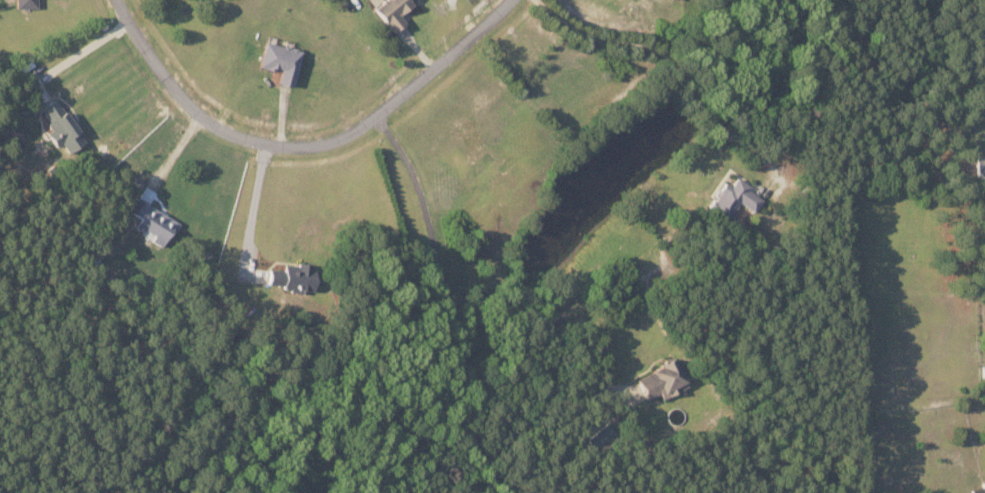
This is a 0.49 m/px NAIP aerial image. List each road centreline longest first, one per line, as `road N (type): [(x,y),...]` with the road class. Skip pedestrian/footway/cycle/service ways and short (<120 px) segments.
road 1 (residential): [(501,0),(380,119),(320,144),(233,138),(190,110),(149,59),(119,0)]

